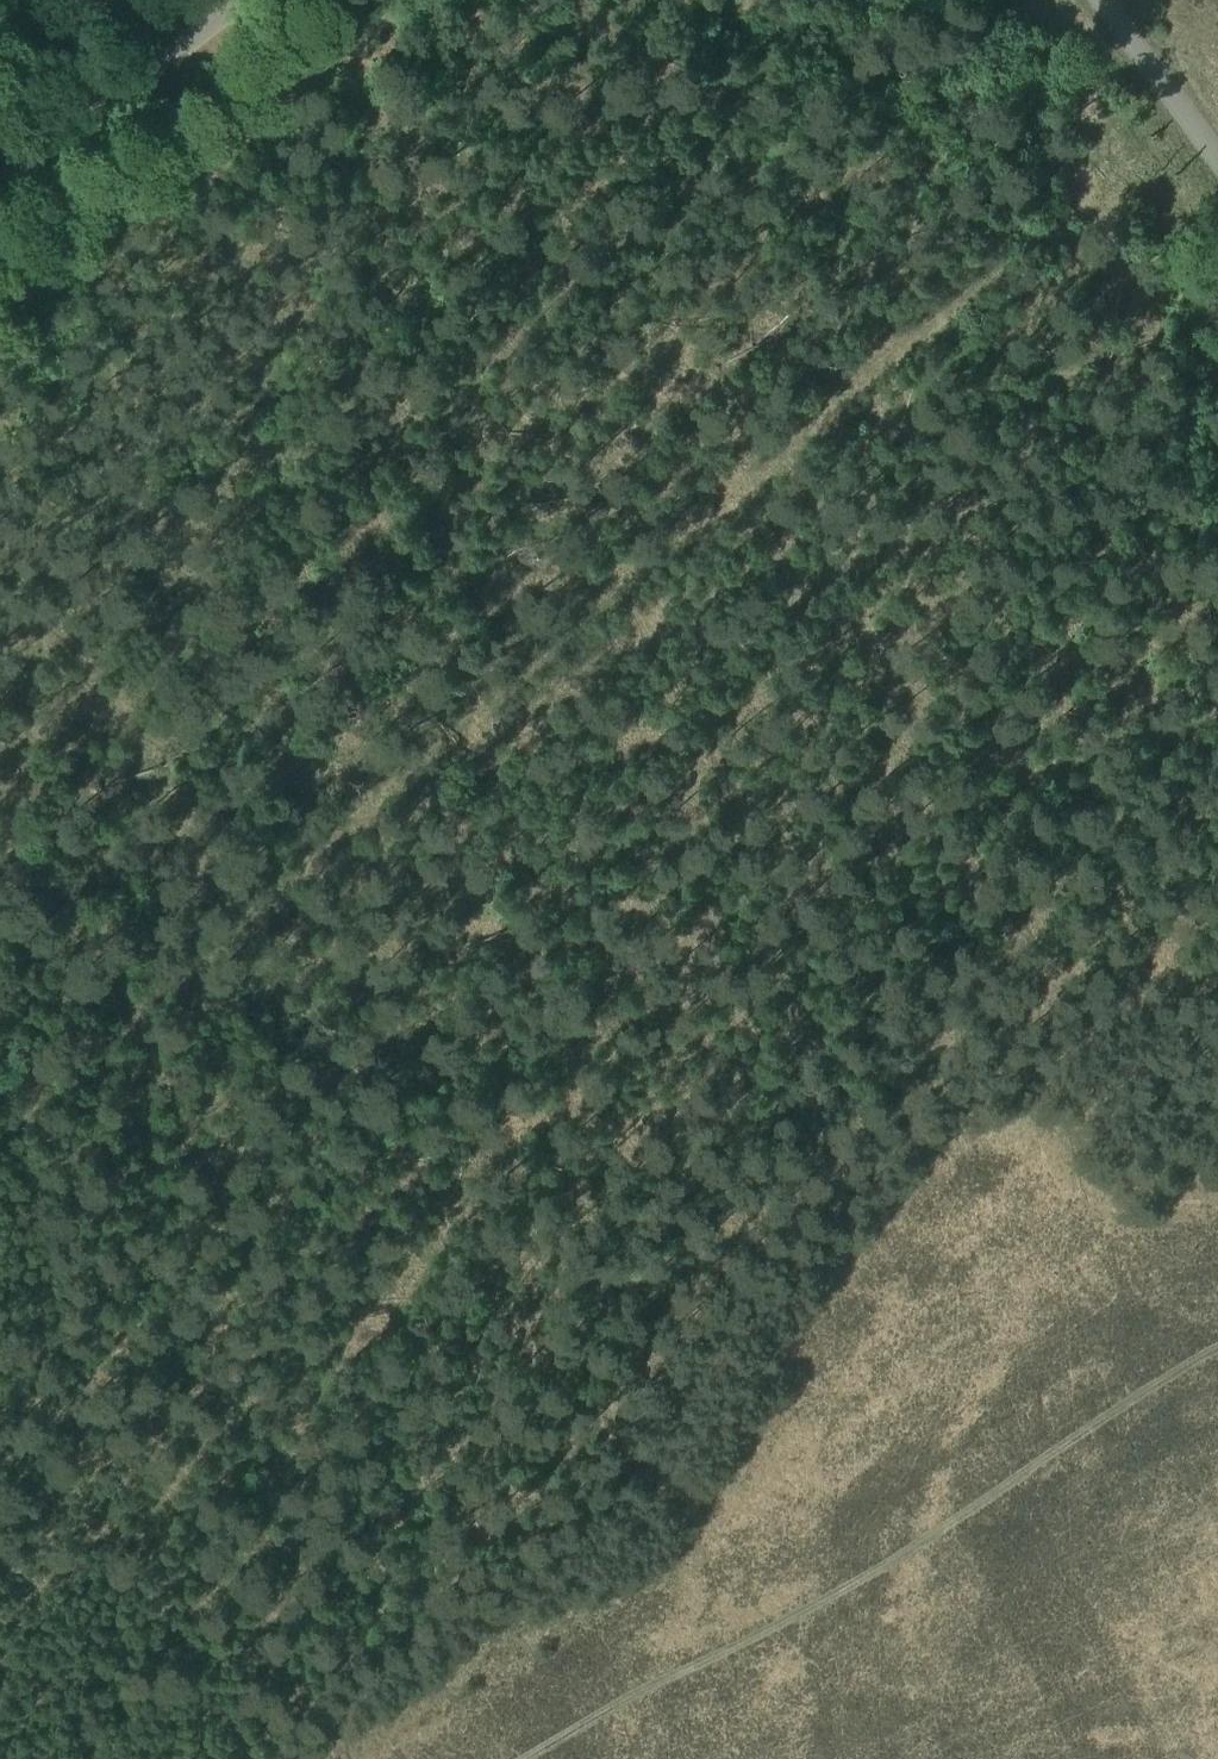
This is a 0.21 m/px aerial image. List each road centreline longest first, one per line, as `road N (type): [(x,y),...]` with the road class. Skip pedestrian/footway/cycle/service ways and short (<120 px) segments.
road 1 (unclassified): [(270,0),(0,194)]
road 2 (unclassified): [(1217,161),(1099,0)]

